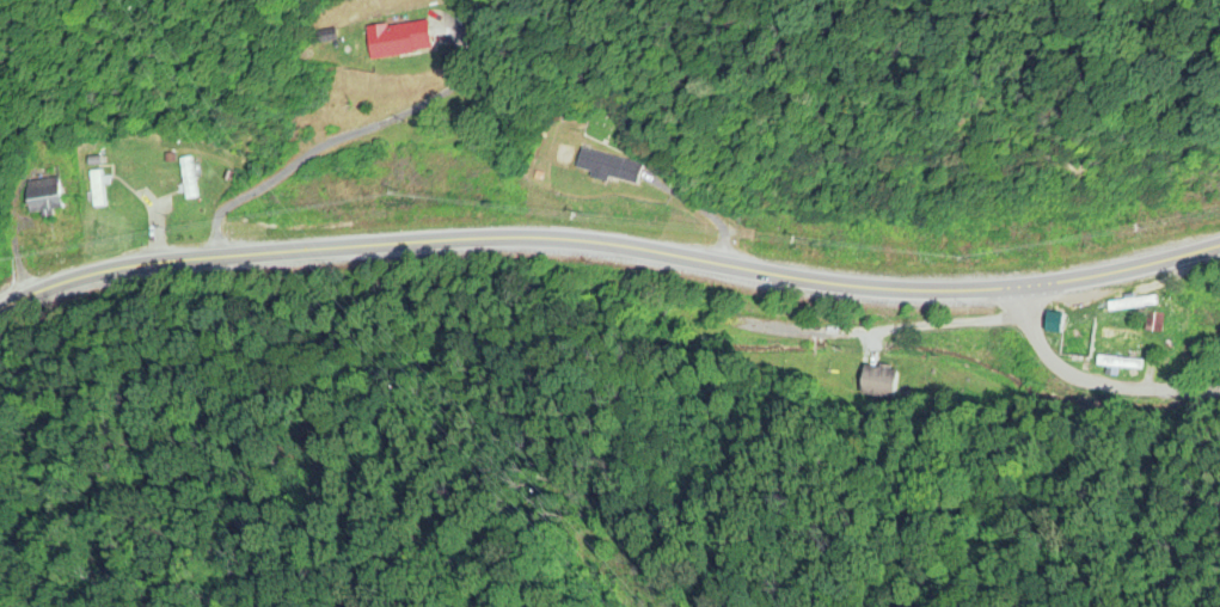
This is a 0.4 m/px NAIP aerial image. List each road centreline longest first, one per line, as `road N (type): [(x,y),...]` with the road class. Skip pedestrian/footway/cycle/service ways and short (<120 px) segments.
road 1 (primary): [(0,305),(73,272),(409,246),(560,241),(822,284),(963,289),(1219,244)]
road 2 (residential): [(1219,392),(1127,396),(1055,361),(1024,326),(1019,282)]

